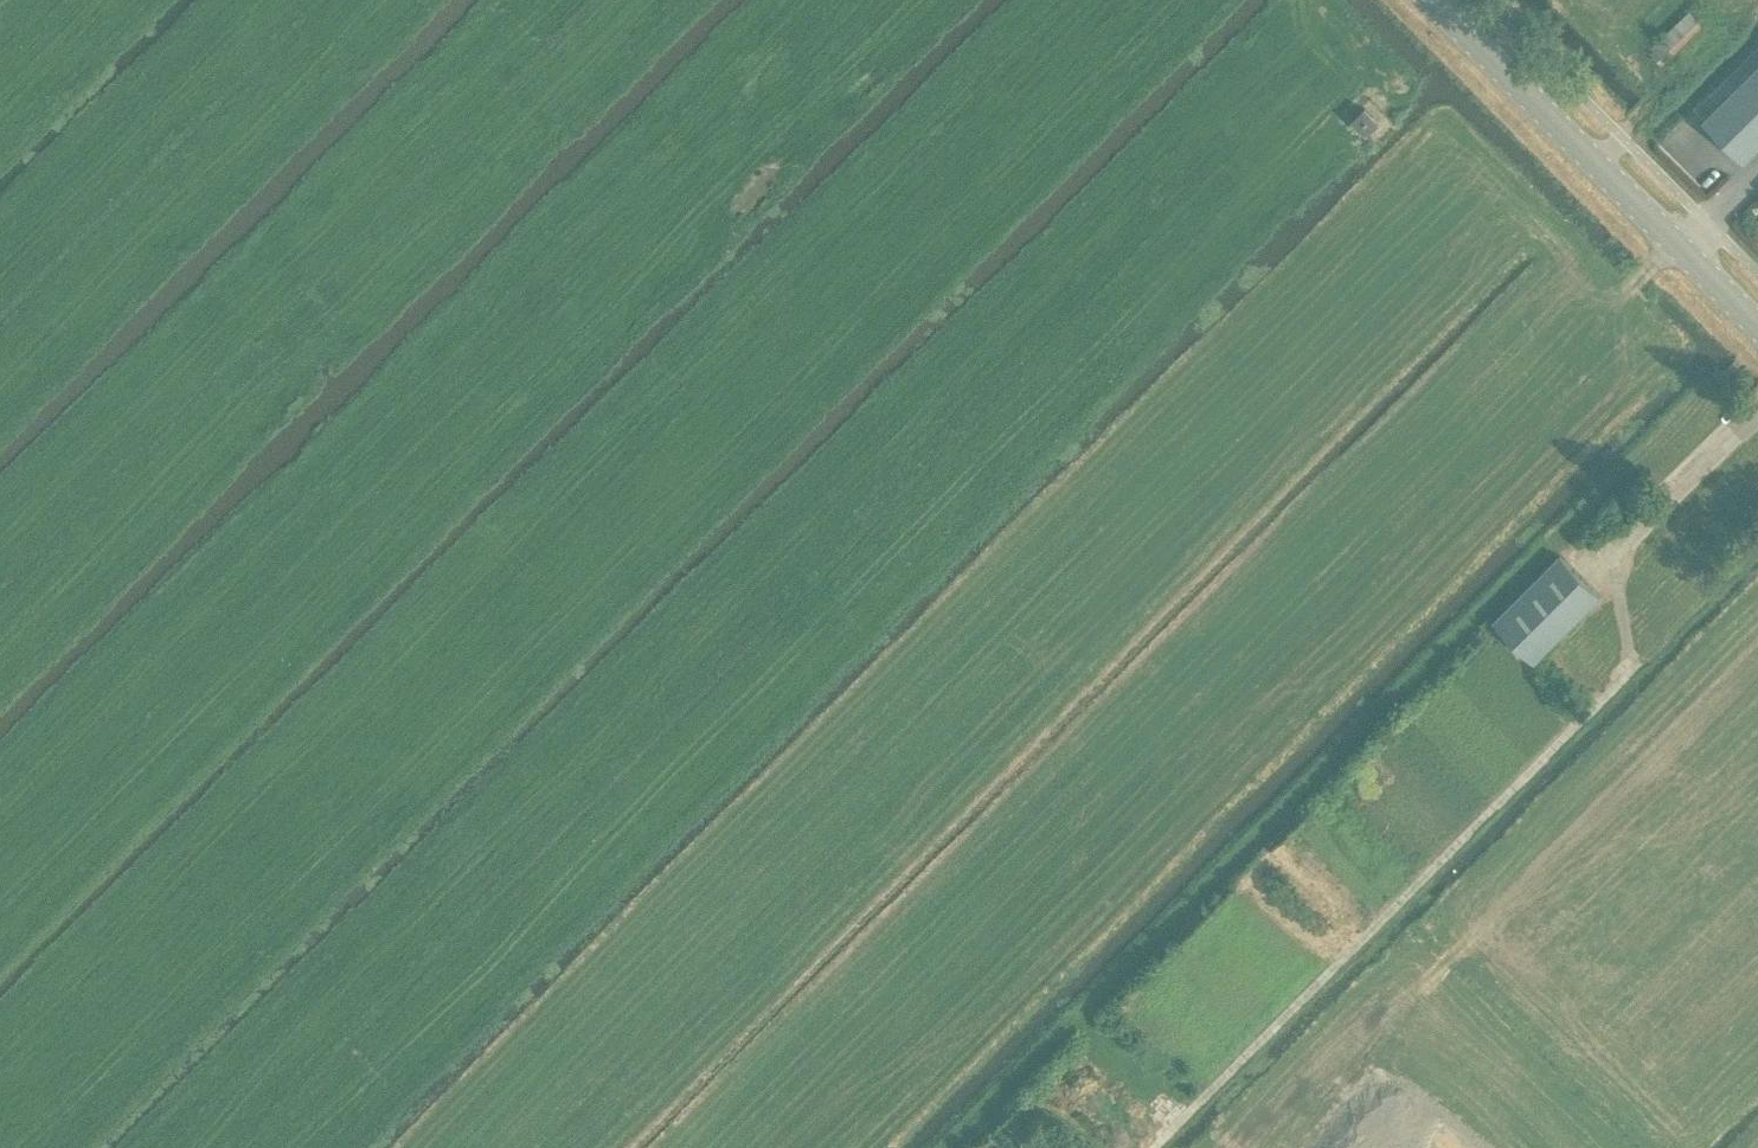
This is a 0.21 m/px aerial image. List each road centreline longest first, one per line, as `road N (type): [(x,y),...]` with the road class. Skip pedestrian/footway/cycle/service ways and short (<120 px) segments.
road 1 (tertiary): [(1757,326),(1433,0)]

